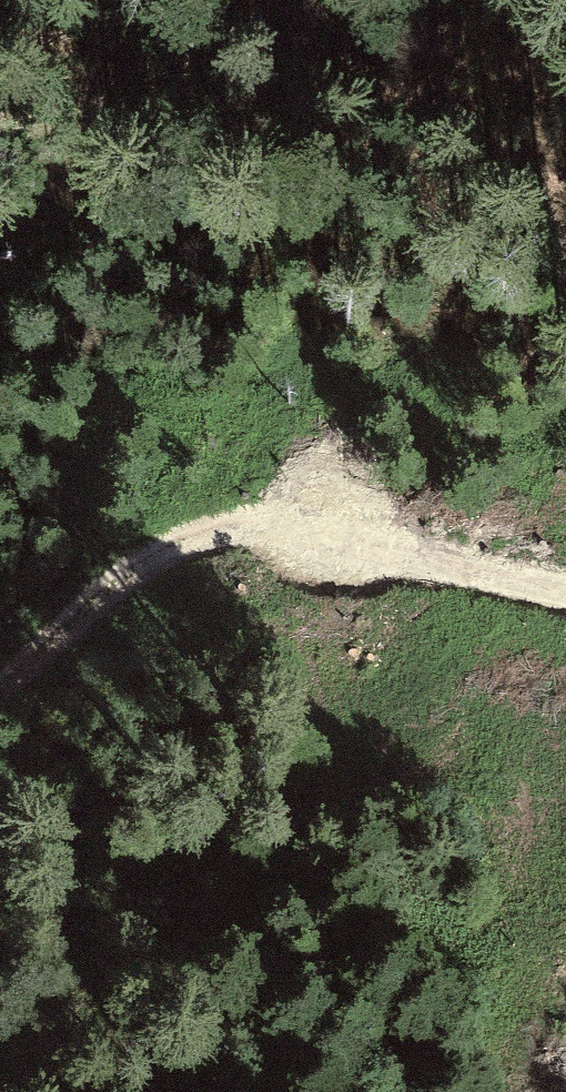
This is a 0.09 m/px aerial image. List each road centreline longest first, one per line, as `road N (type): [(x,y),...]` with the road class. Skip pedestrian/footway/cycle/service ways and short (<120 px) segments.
road 1 (track): [(565,585),(260,524),(192,540),(129,576),(0,683)]
road 2 (track): [(0,139),(26,126),(124,115),(275,118),(364,86),(399,93),(565,187)]

